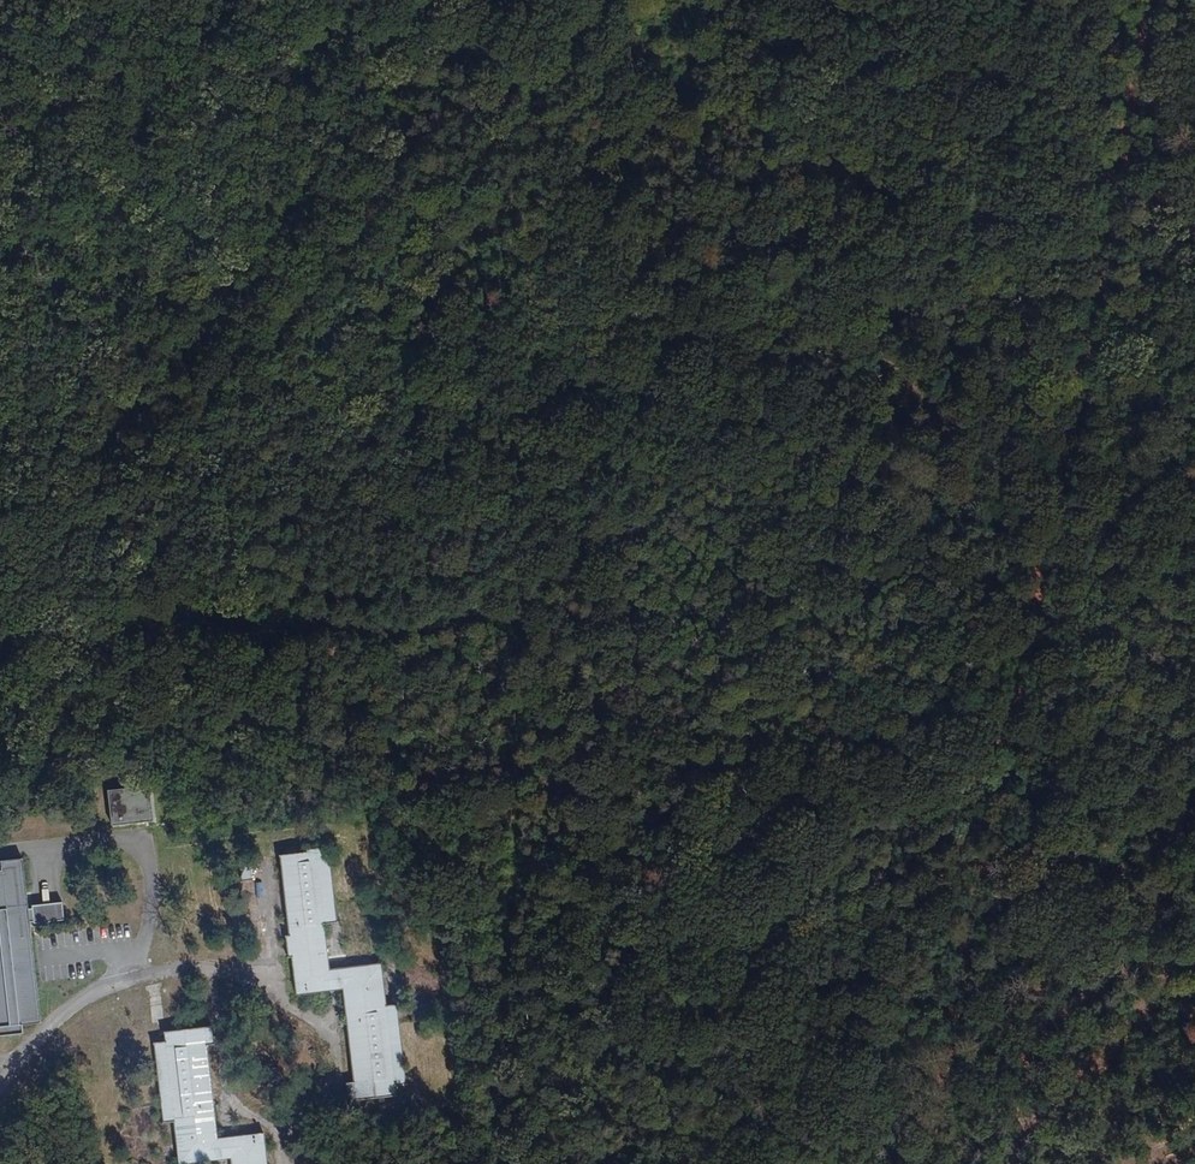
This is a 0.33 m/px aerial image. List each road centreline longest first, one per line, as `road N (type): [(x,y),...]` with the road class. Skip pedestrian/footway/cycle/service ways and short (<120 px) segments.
road 1 (track): [(1158,0),(929,1163)]

